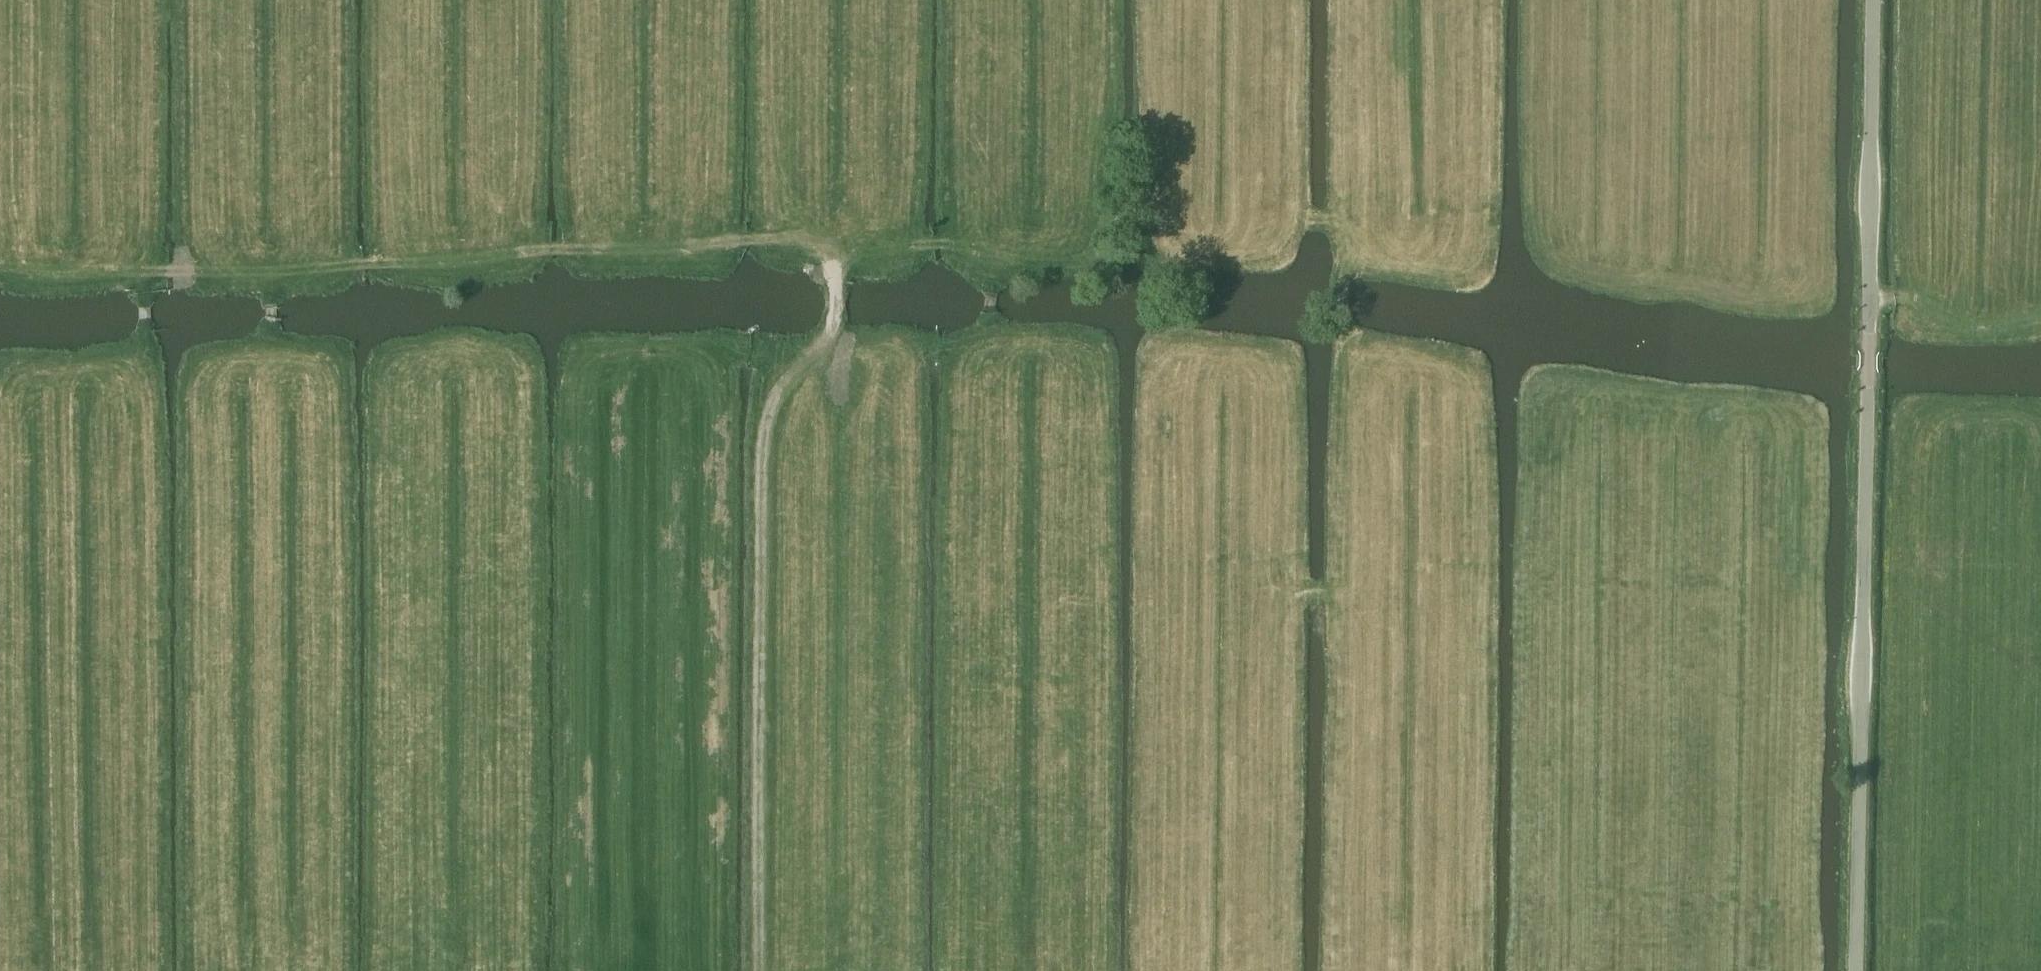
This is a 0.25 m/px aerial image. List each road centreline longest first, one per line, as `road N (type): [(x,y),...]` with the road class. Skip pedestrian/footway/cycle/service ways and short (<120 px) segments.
road 1 (track): [(0,270),(176,267),(231,279),(305,277),(345,266),(482,266),(536,250),(680,260),(757,240),(798,245),(838,271),(838,332),(772,391),(769,970)]
road 2 (tertiary): [(1856,970),(1873,0)]

